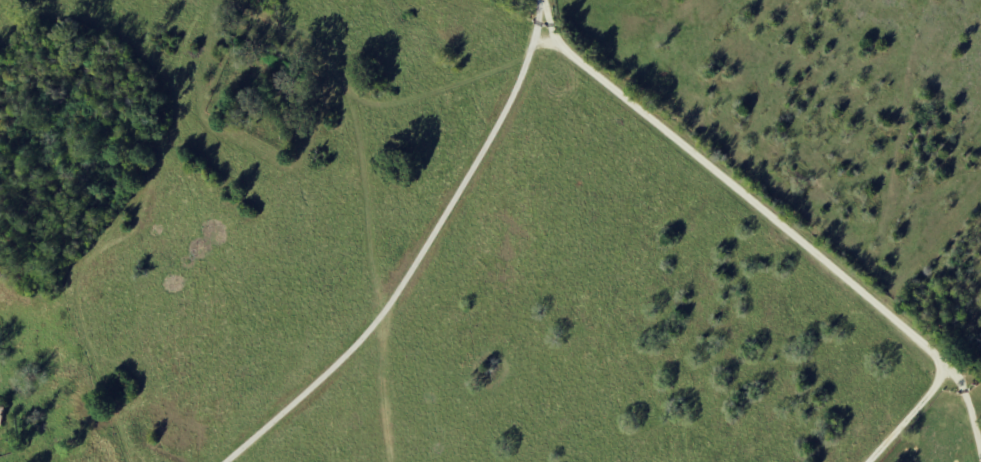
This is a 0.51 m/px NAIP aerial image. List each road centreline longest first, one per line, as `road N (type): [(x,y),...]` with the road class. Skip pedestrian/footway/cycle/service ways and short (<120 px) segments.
road 1 (residential): [(228,461),(331,374),(408,277),(503,122),(539,36),(542,0)]

